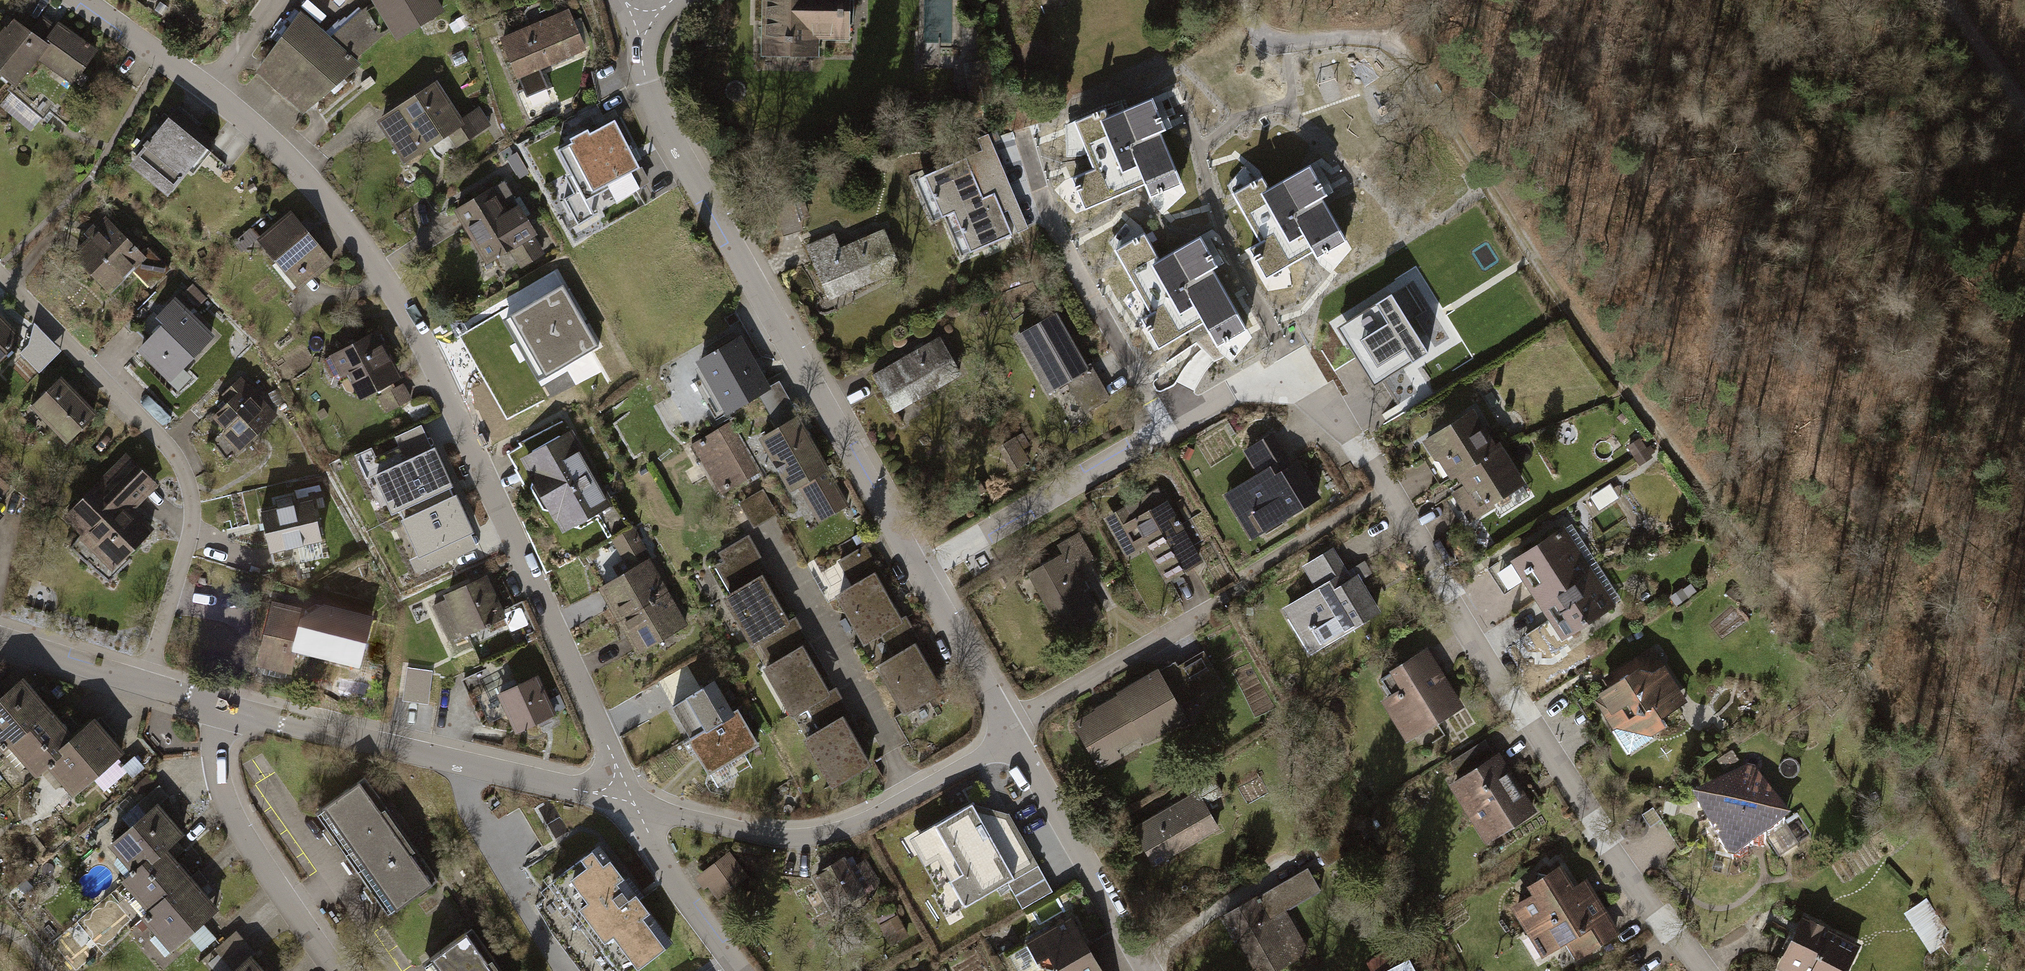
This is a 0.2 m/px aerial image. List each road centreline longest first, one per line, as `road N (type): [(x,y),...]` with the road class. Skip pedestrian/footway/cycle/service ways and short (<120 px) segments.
road 1 (track): [(1244,0),(1262,32),(1286,42),(1365,39),(1406,57),(1612,369),(1715,506),(1842,645),(2024,941)]
road 2 (residential): [(1691,970),(1317,396),(1230,391),(915,568)]
road 3 (residential): [(635,804),(404,306),(315,188),(213,96),(81,0)]
road 4 (residential): [(637,25),(663,127),(915,568)]
road 5 (residential): [(0,276),(182,465),(192,500),(189,539),(146,685)]
road 6 (residential): [(224,707),(635,804)]
road 7 (residential): [(1009,731),(982,756),(863,823),(821,834),(778,837),(635,804)]
road 8 (residential): [(336,970),(221,796),(215,743),(224,707)]
road 9 (residential): [(1009,731),(1147,970)]
road 10 (residential): [(635,804),(678,887),(740,970)]
road 11 (residential): [(915,568),(1009,731)]
road 12 (residential): [(0,642),(146,685)]
road 13 (track): [(2024,110),(1949,0)]

